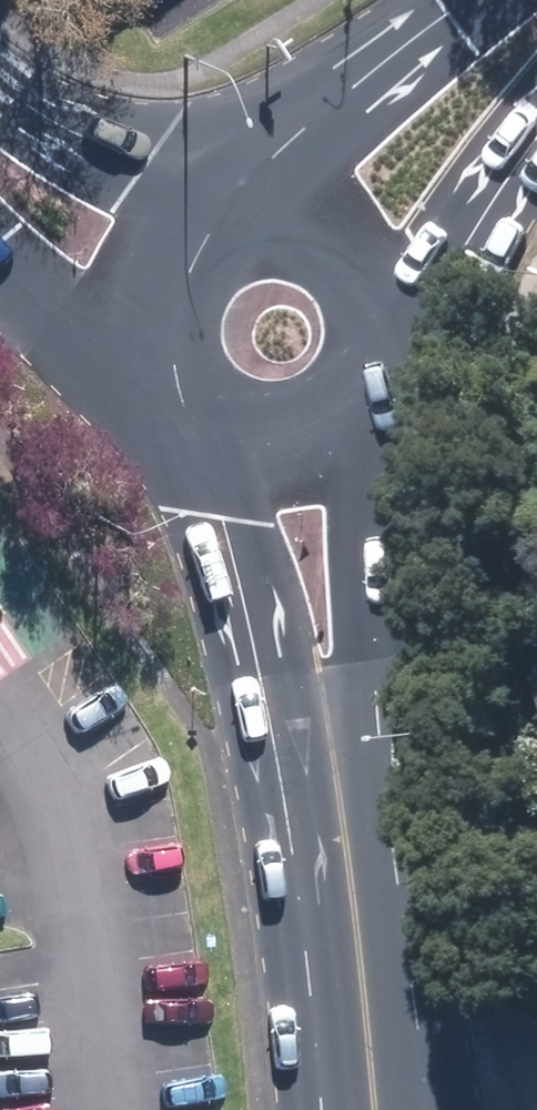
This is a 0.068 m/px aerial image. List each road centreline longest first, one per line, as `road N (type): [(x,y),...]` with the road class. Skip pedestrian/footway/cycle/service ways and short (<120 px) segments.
road 1 (primary): [(371,1109),(333,726)]
road 2 (primary): [(333,726),(205,458)]
road 3 (primary): [(367,437),(333,726)]
road 4 (primary): [(271,178),(496,0)]
road 5 (secondary): [(0,90),(54,123),(220,187)]
road 6 (primary): [(536,128),(409,273)]
road 7 (primary): [(122,335),(134,268),(162,225),(220,187)]
road 8 (primary): [(409,273),(418,323),(400,397),(367,437)]
road 9 (primary): [(271,178),(351,202),(382,229),(409,273)]
road 10 (primary): [(367,437),(303,469),(252,472),(205,458)]
road 11 (primary): [(205,458),(163,427),(135,385),(122,335)]
road 12 (secondary): [(122,335),(0,241)]

